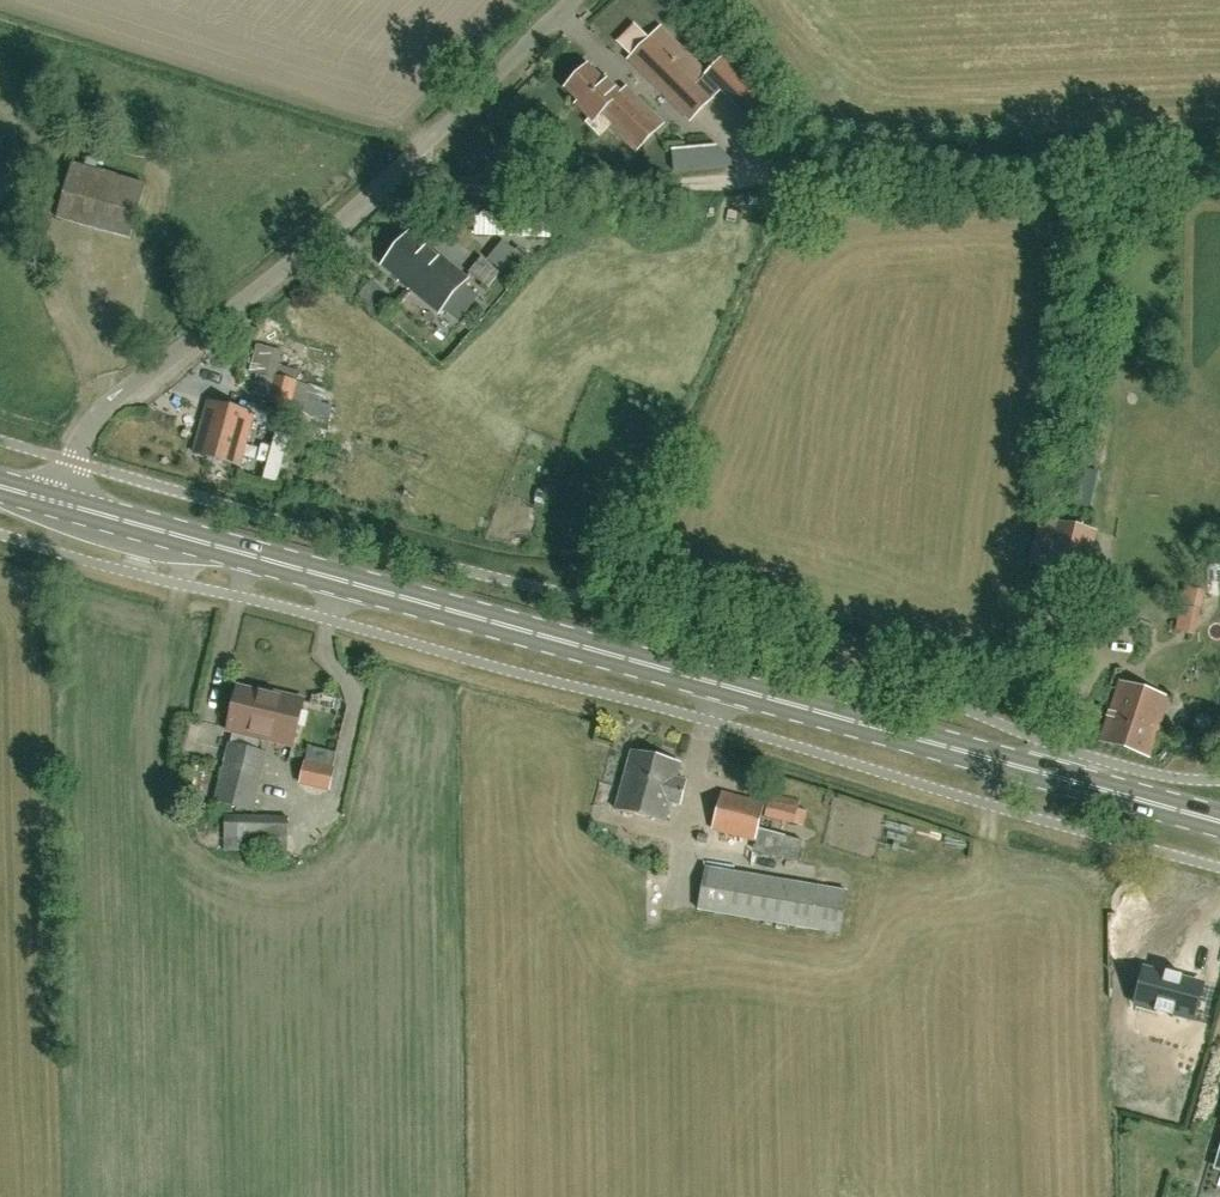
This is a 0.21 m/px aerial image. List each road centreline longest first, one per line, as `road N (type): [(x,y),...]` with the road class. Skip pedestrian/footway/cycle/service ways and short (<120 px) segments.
road 1 (primary): [(1219,822),(64,506)]
road 2 (track): [(1219,150),(525,190),(457,184),(400,167)]
road 3 (unclassified): [(64,506),(92,426),(110,403),(400,167),(578,0)]

